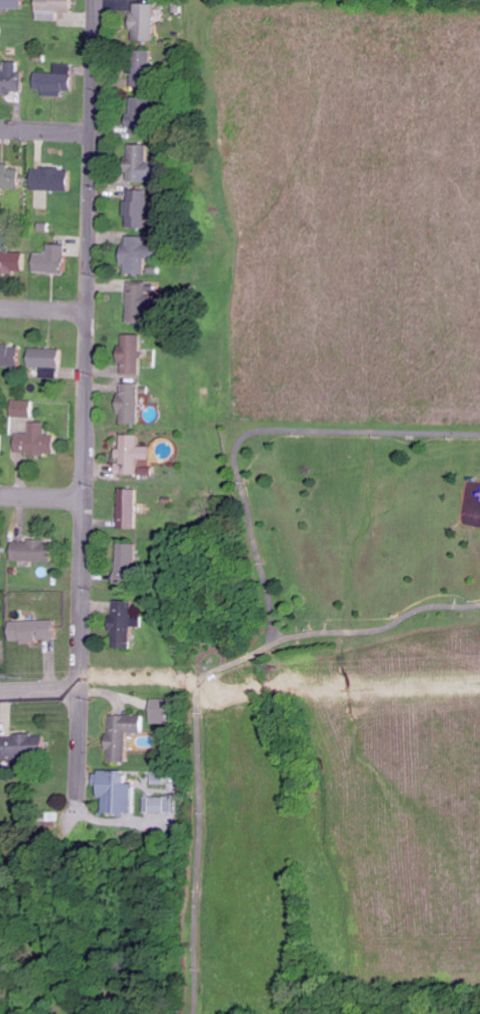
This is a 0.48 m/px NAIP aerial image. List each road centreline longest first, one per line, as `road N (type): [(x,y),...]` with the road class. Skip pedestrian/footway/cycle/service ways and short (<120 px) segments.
road 1 (residential): [(75,793),(95,0)]

